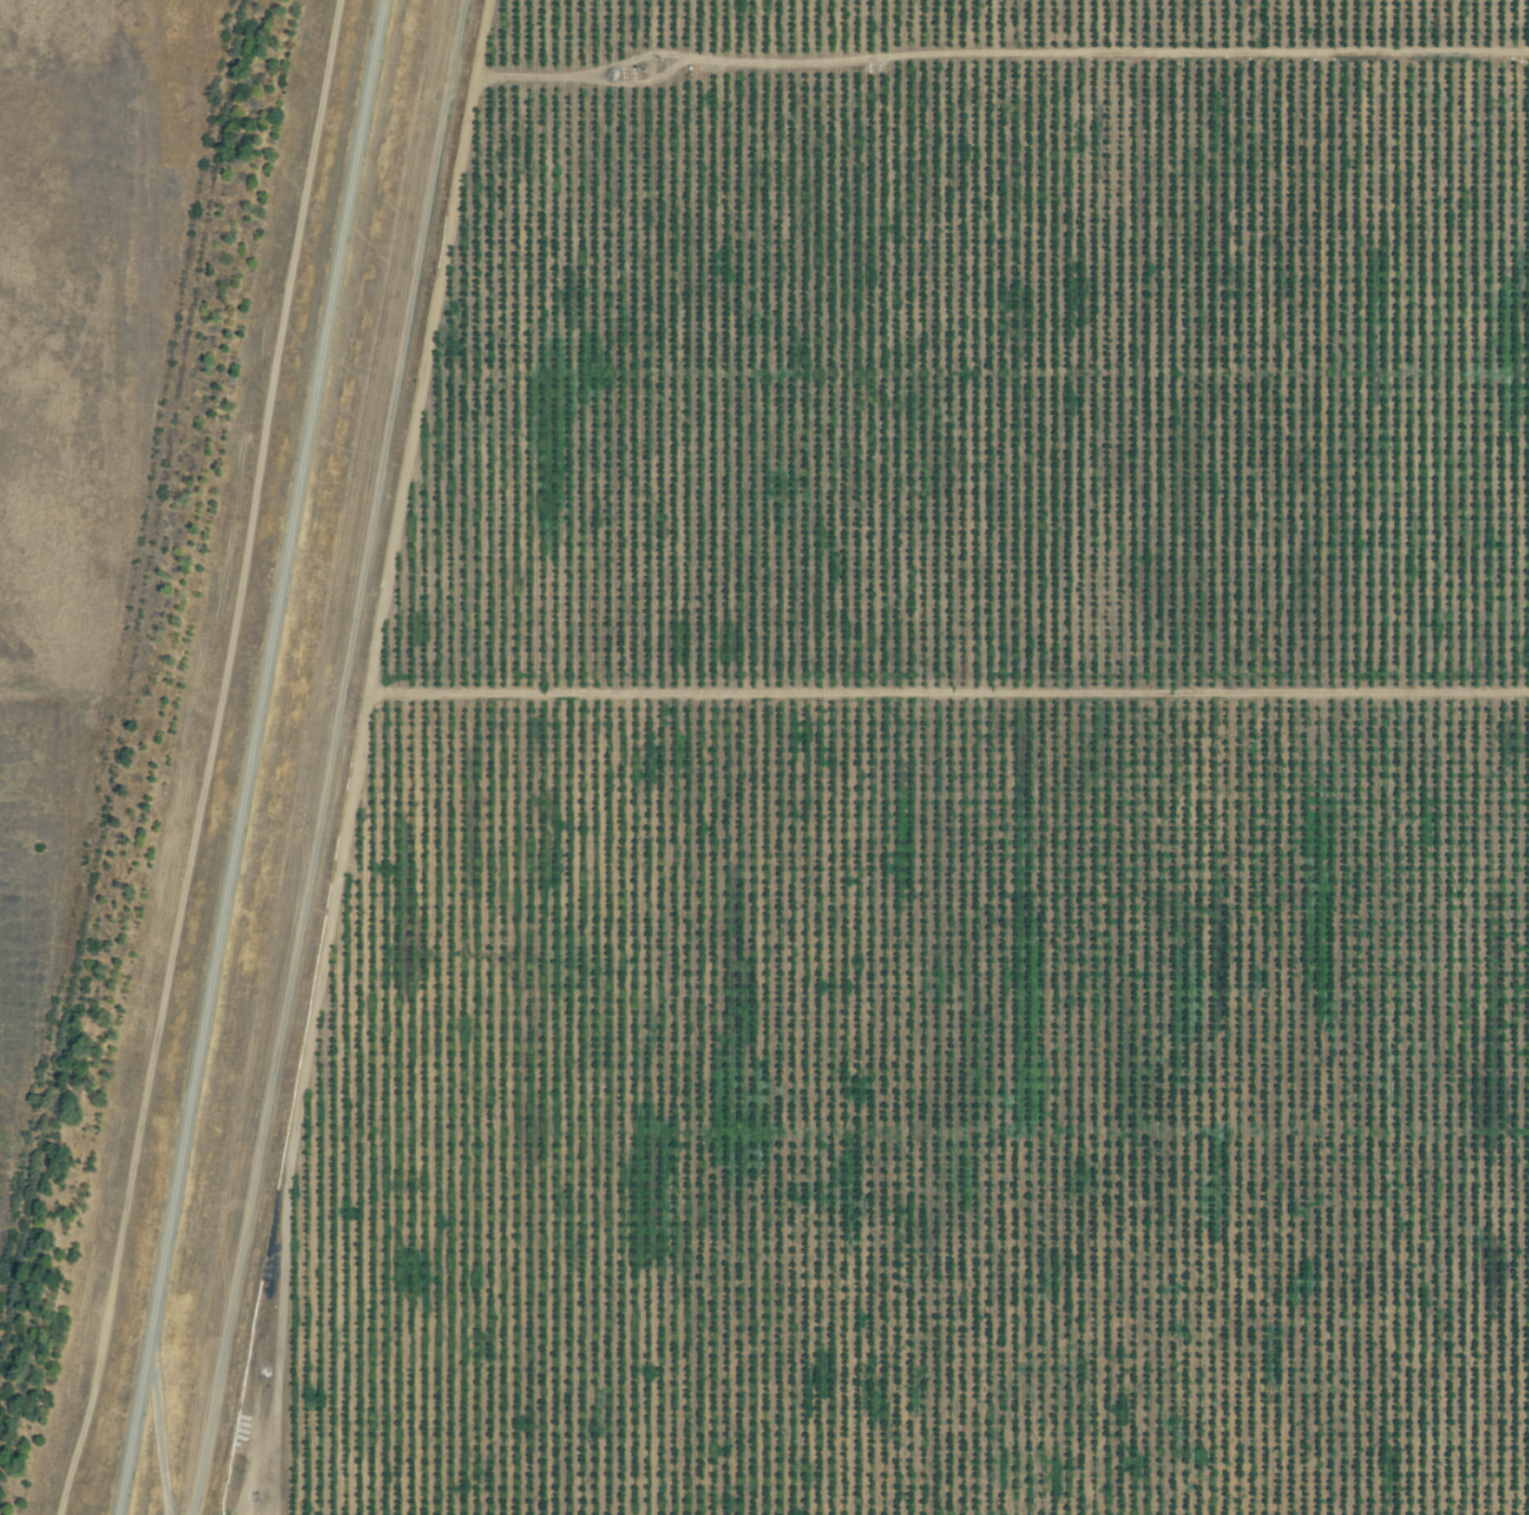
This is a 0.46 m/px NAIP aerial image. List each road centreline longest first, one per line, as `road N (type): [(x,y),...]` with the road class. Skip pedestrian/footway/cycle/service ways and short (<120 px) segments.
road 1 (track): [(1528,691),(393,691)]

